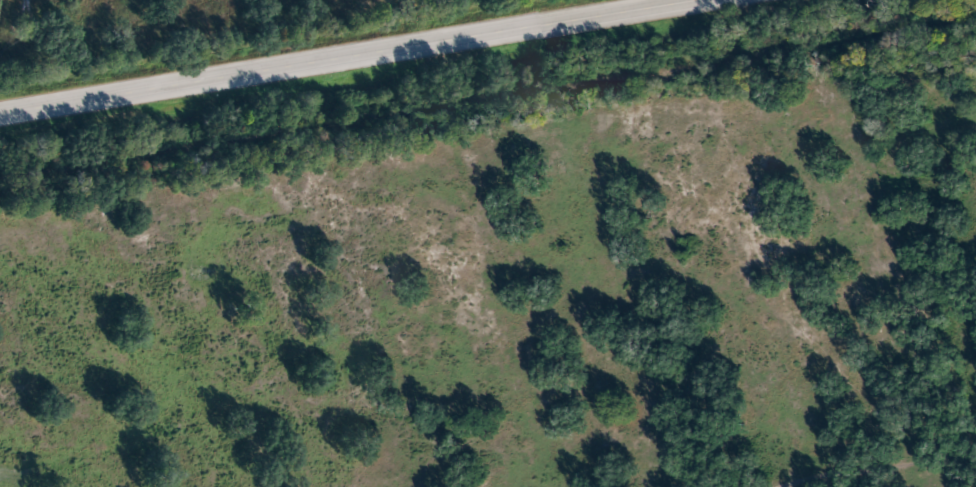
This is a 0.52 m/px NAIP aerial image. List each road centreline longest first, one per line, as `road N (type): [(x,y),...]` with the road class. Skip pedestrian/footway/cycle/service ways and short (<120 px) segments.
road 1 (secondary): [(0,120),(708,0)]

